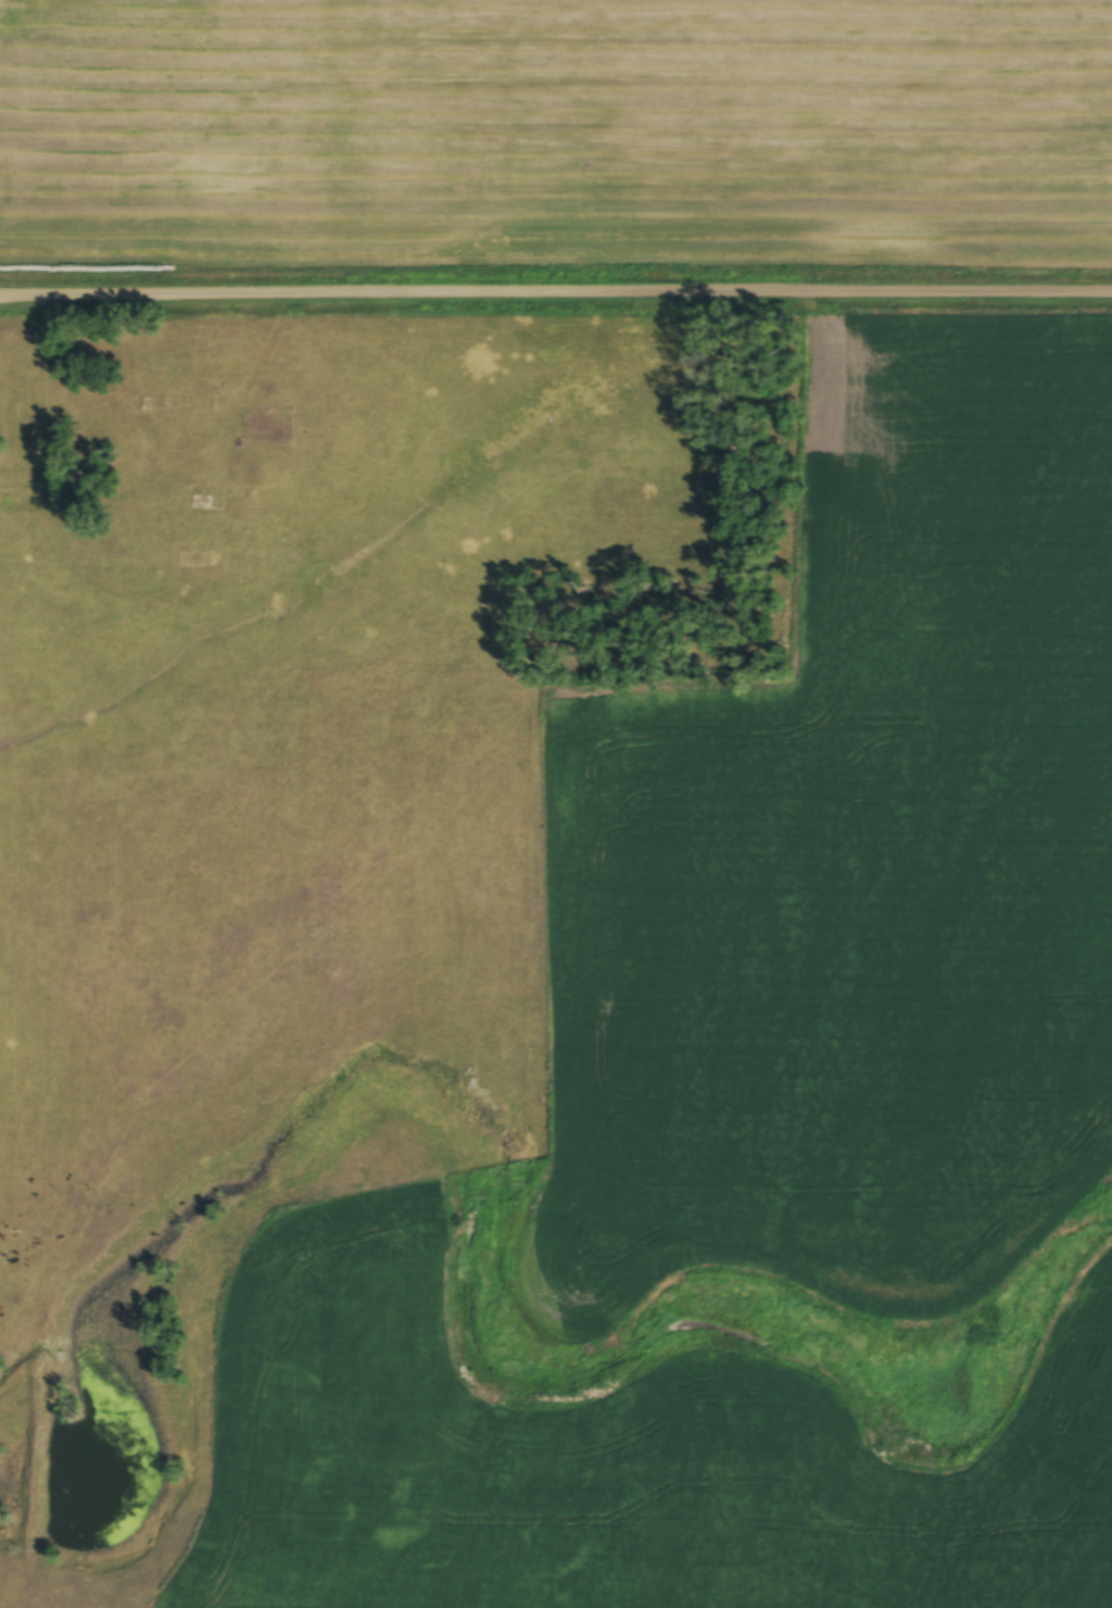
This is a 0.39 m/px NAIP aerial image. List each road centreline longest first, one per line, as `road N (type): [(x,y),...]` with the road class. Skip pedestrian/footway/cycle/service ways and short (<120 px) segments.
road 1 (track): [(0,300),(1111,293)]

